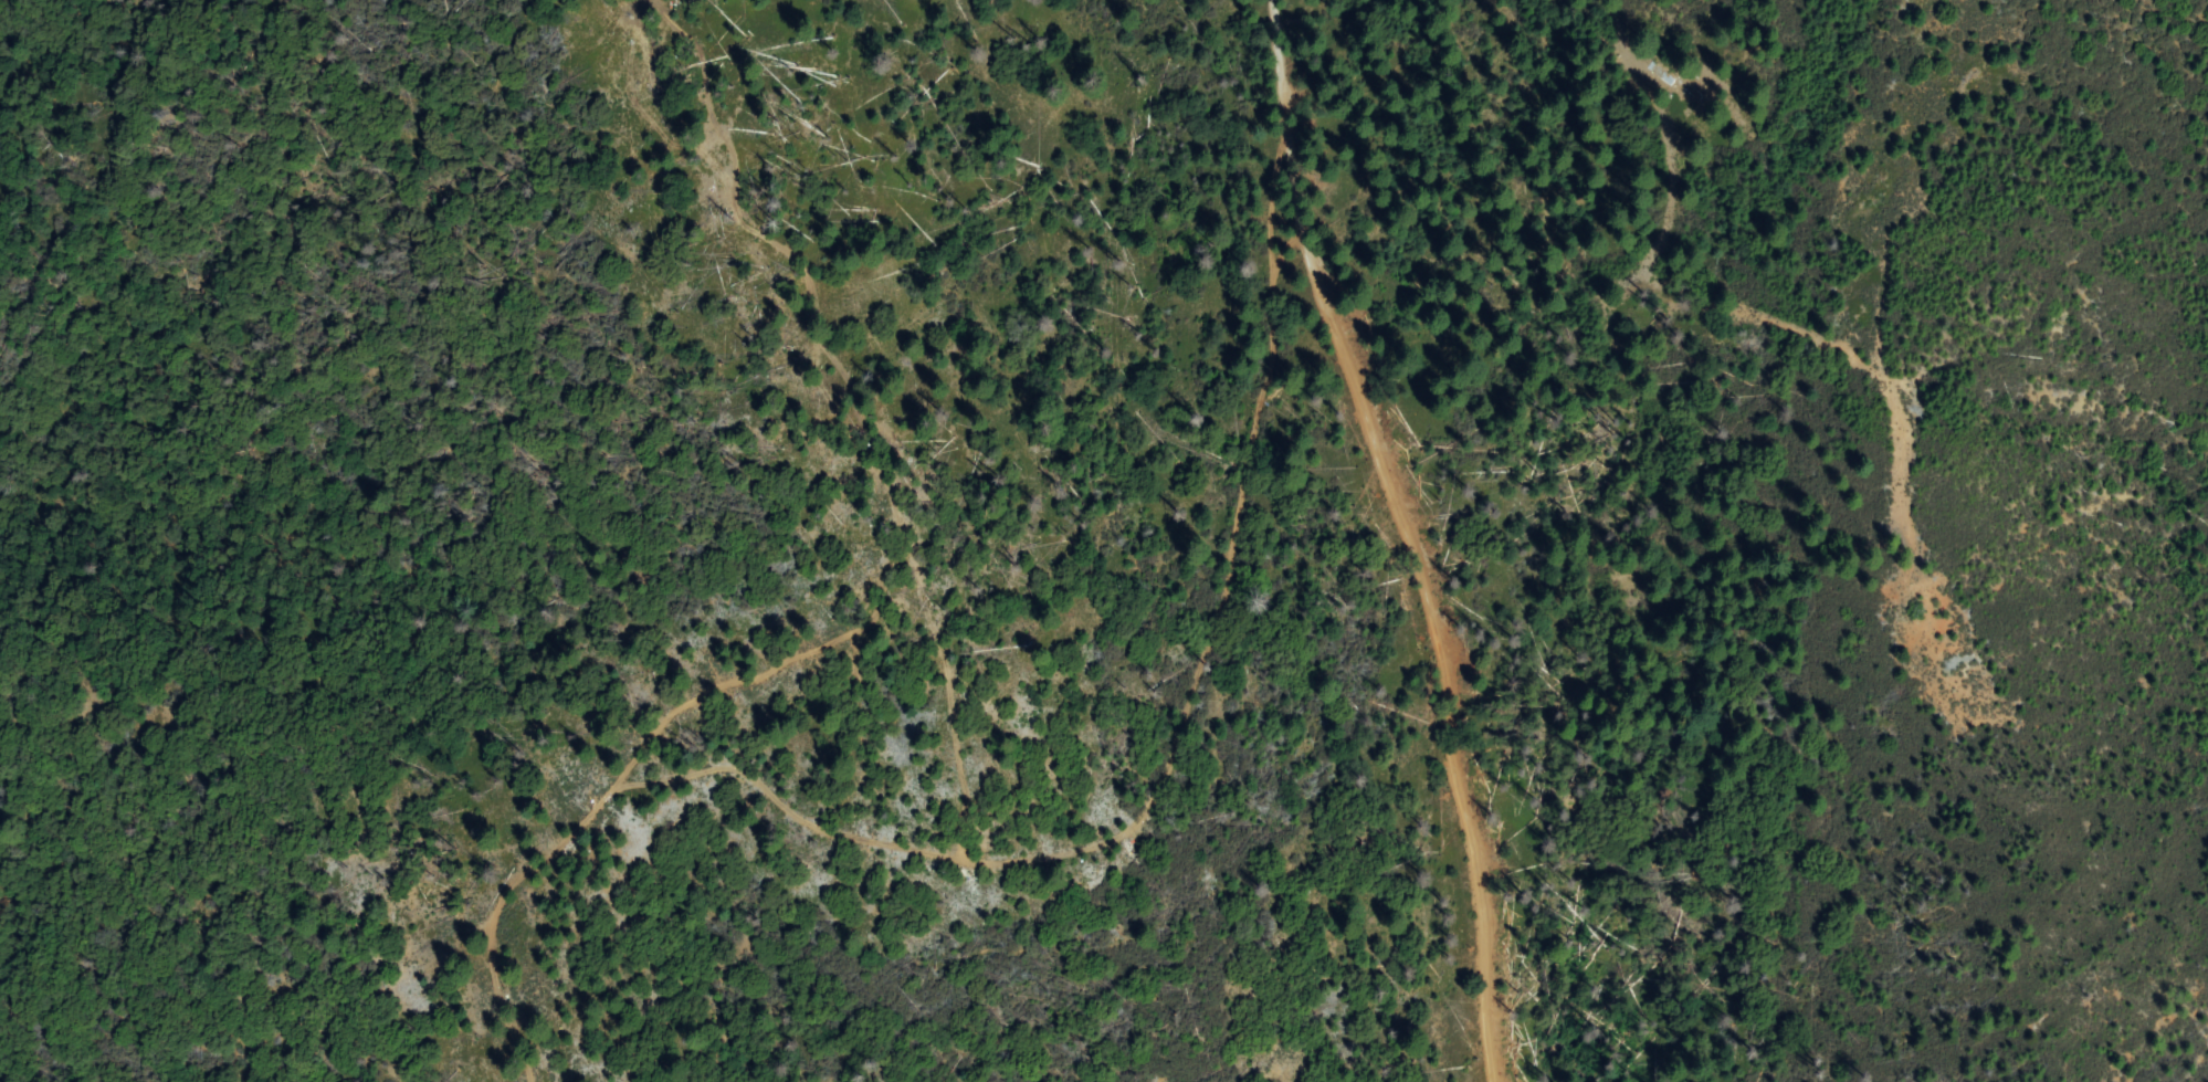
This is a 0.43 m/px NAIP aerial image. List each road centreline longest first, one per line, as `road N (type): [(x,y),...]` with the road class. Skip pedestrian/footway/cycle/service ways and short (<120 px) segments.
road 1 (residential): [(1500,1081),(1443,664),(1416,557),(1313,270),(1274,0)]
road 2 (residential): [(1656,0),(1745,160)]

